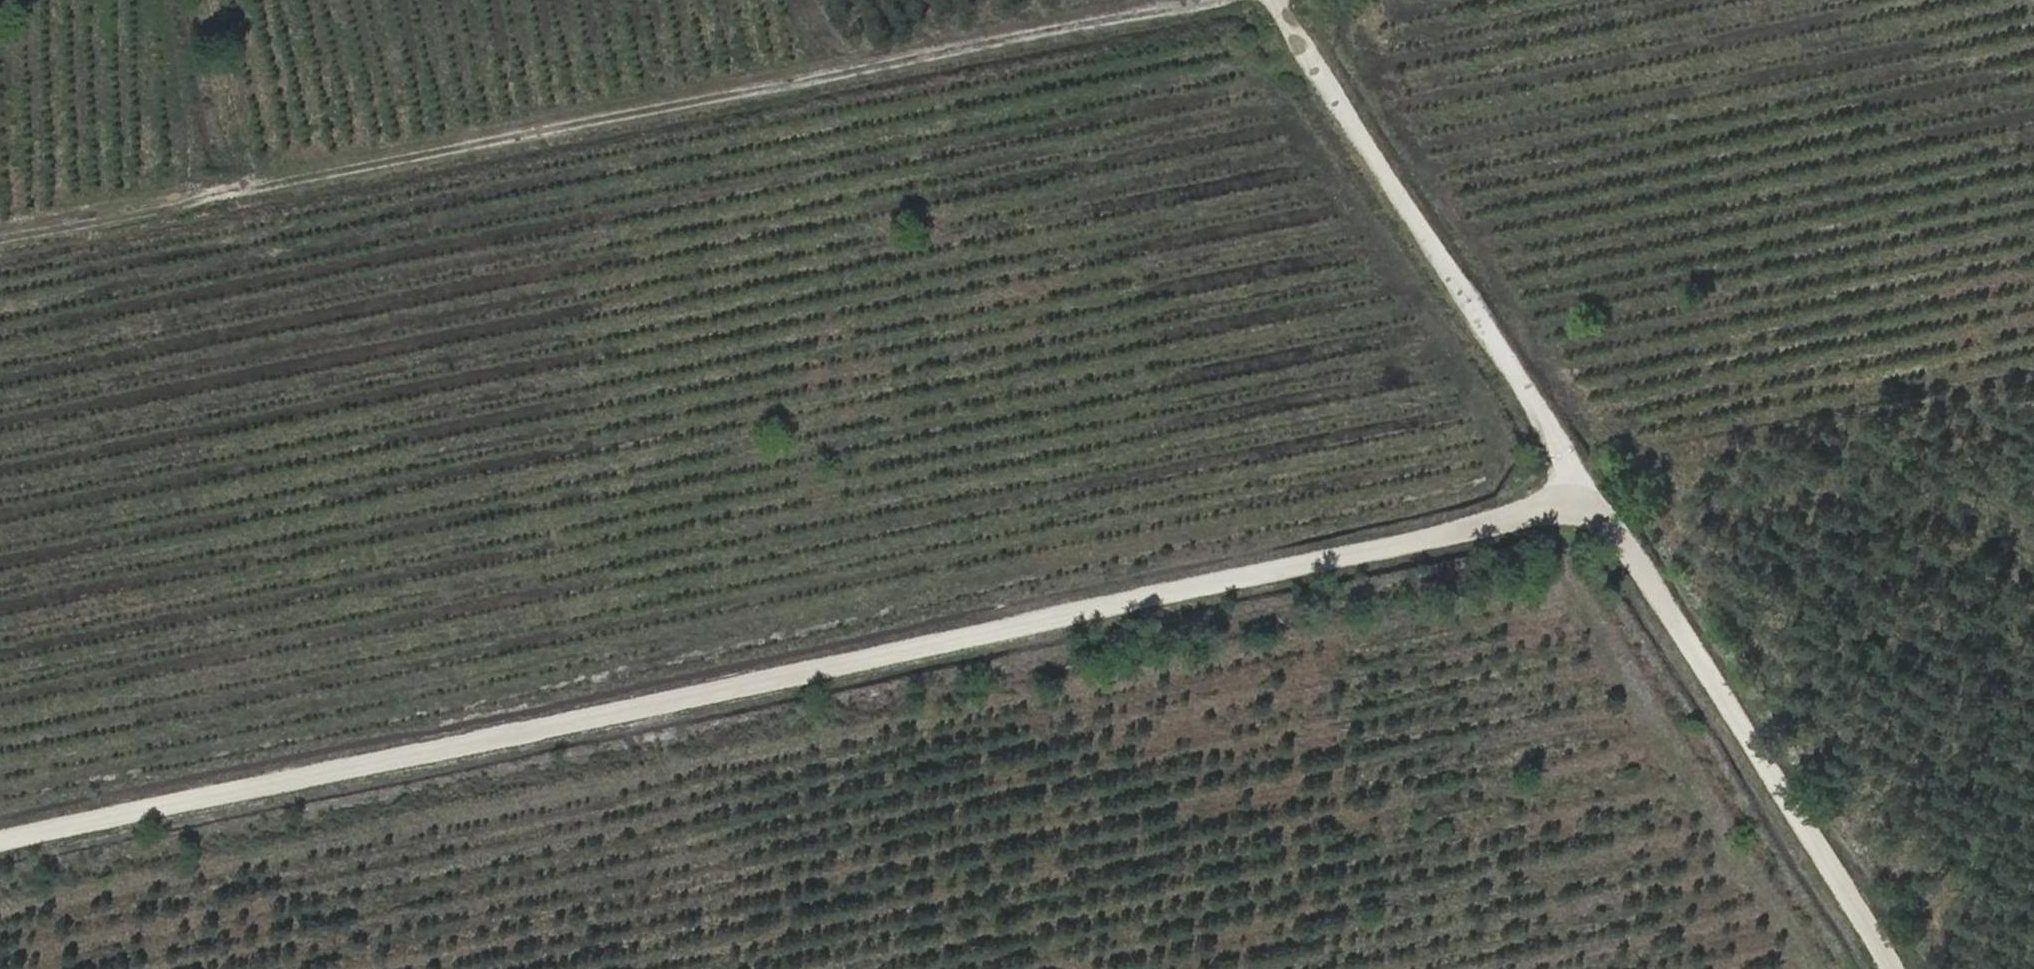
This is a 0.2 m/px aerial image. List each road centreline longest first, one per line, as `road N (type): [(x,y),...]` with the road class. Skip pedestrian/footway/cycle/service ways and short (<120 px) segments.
road 1 (track): [(1588,493),(1508,520),(0,841)]
road 2 (track): [(1277,0),(1895,968)]

